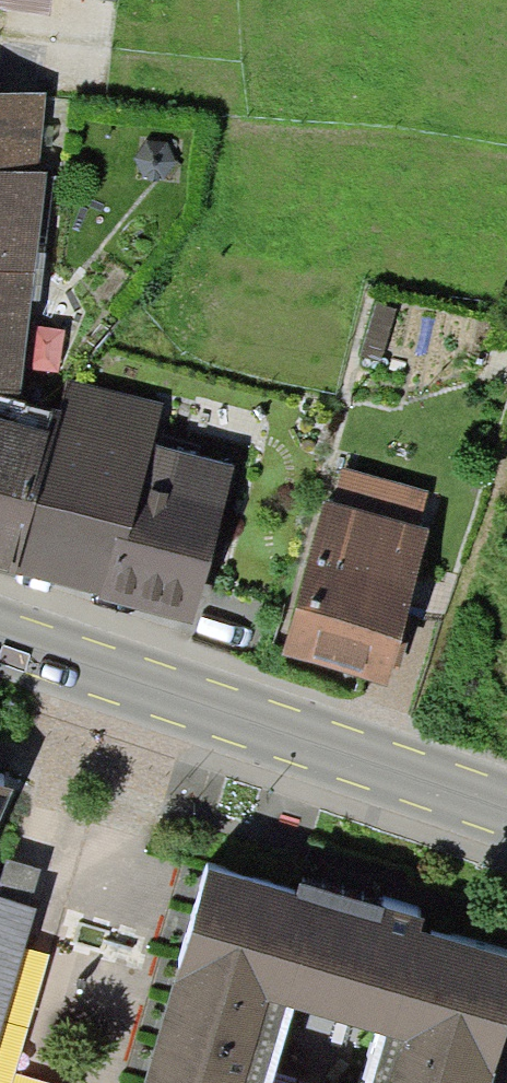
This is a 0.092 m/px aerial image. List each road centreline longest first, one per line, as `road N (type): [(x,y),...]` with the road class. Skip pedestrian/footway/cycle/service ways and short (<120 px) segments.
road 1 (secondary): [(506,810),(0,635)]

